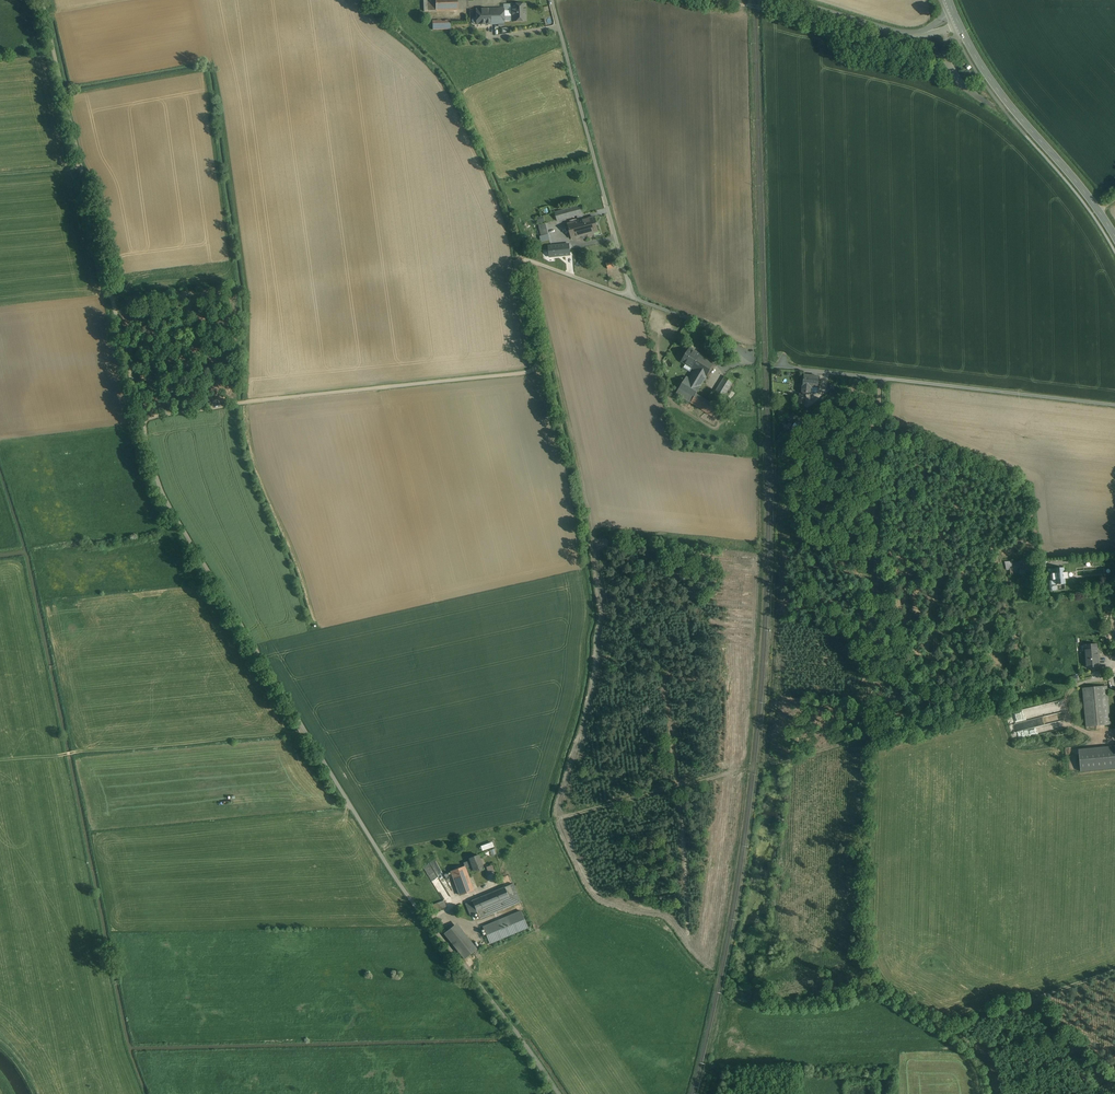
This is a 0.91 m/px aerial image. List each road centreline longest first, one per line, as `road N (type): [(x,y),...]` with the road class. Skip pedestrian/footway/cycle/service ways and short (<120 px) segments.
road 1 (track): [(417,908),(171,509),(142,419),(41,0)]
road 2 (track): [(142,419),(530,372),(540,358),(521,262),(530,260)]
road 3 (residential): [(783,364),(1114,406)]
road 4 (unclassified): [(628,296),(551,0)]
road 5 (secondary): [(1114,235),(1012,105),(958,23)]
road 6 (residential): [(558,1093),(417,908)]
road 7 (track): [(305,732),(87,753)]
road 8 (track): [(1114,970),(1033,999),(1114,1090)]
road 9 (unclassified): [(788,0),(924,37),(958,23)]

